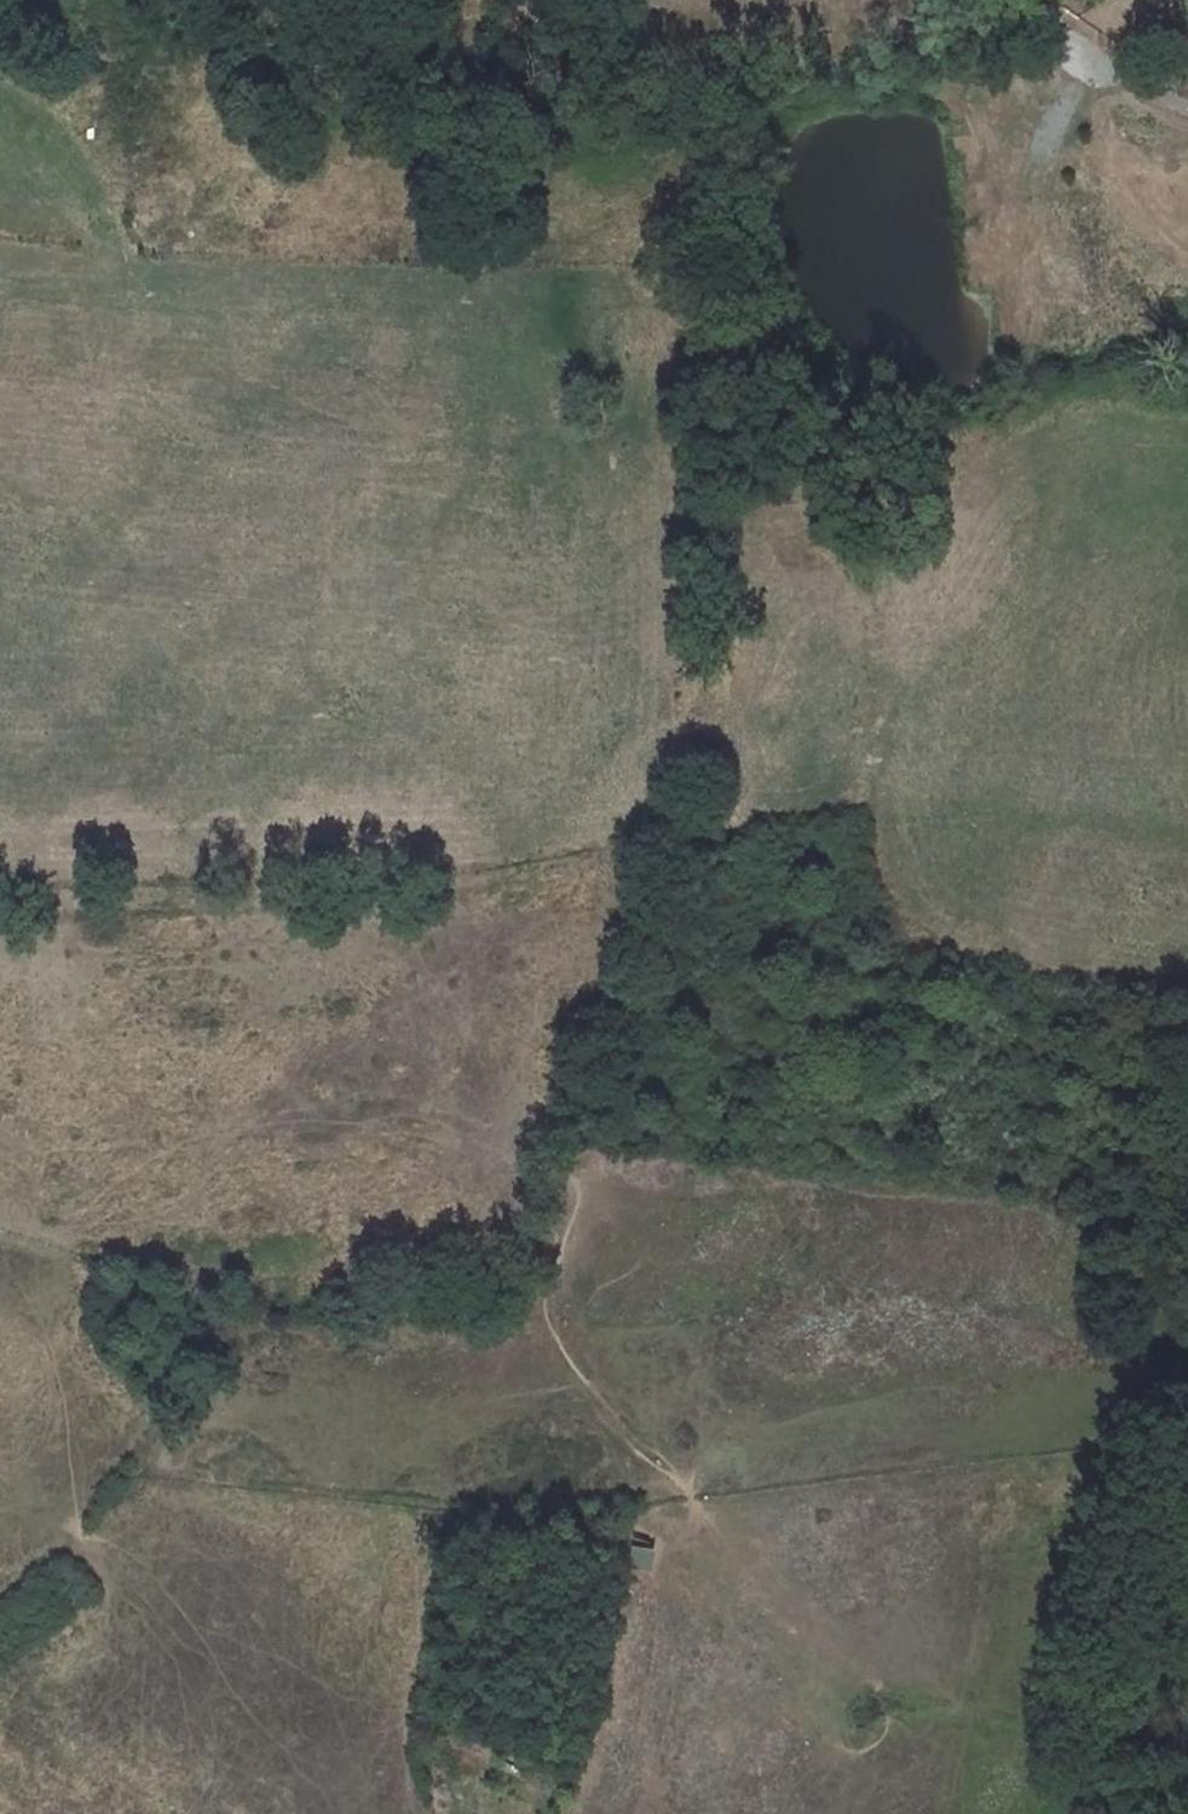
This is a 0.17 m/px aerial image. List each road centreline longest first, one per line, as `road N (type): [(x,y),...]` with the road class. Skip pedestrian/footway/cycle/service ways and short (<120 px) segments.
road 1 (track): [(1010,0),(1115,73),(1187,103)]

